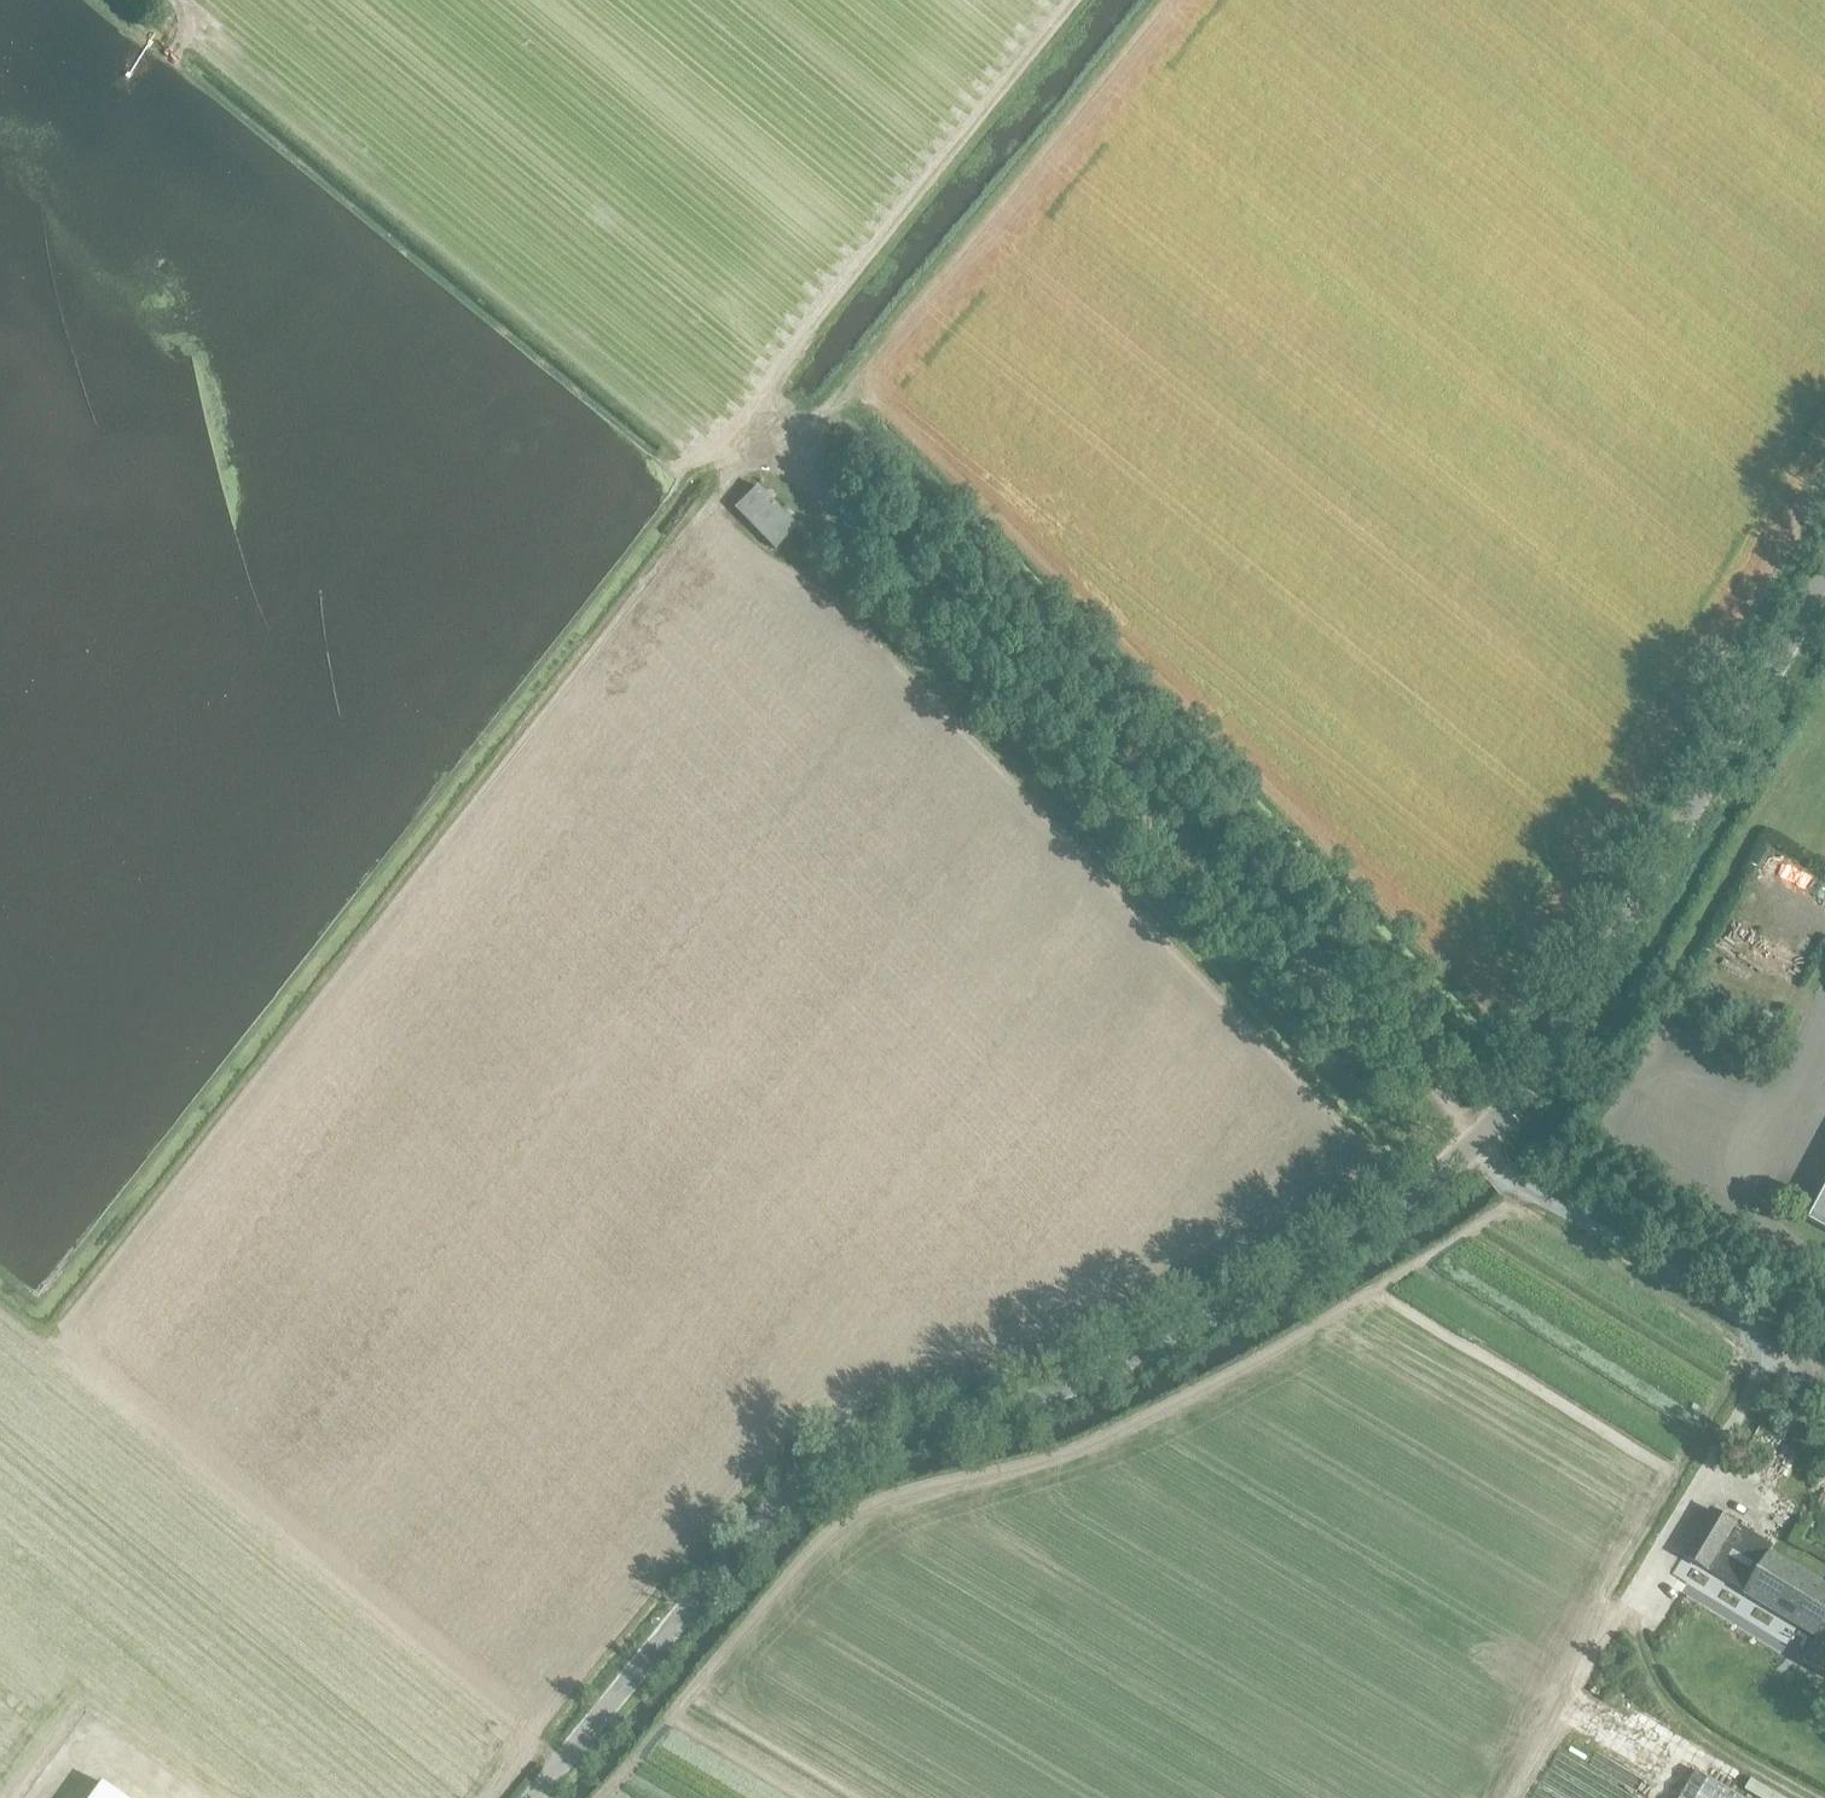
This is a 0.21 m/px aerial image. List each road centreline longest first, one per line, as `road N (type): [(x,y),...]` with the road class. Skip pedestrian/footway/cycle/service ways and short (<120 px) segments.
road 1 (track): [(0,267),(196,32),(710,462),(748,453),(780,456),(1482,1142)]
road 2 (residential): [(536,1797),(768,1511),(850,1452),(1068,1388),(1482,1142),(1824,575)]
road 3 (track): [(731,457),(1079,0)]
road 4 (track): [(1817,1797),(1664,1703),(1625,1606)]

